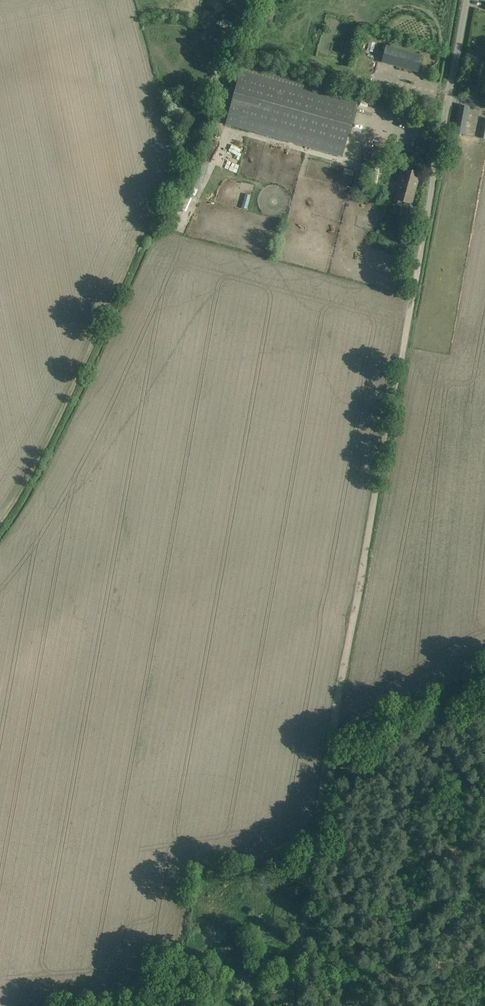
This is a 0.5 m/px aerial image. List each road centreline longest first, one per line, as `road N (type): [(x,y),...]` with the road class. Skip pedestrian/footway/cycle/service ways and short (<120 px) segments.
road 1 (unclassified): [(340,702),(468,0)]
road 2 (track): [(0,529),(35,477),(254,0)]
road 3 (track): [(306,894),(327,764)]

